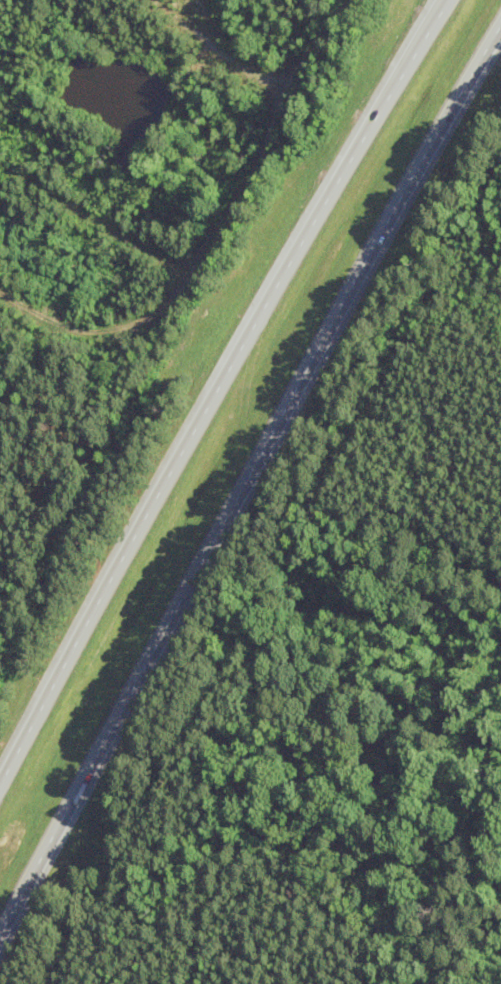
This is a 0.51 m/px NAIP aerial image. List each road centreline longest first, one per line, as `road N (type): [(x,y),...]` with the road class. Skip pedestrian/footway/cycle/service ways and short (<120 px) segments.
road 1 (motorway): [(0,932),(348,290),(500,26)]
road 2 (motorway): [(449,0),(244,343),(0,783)]

